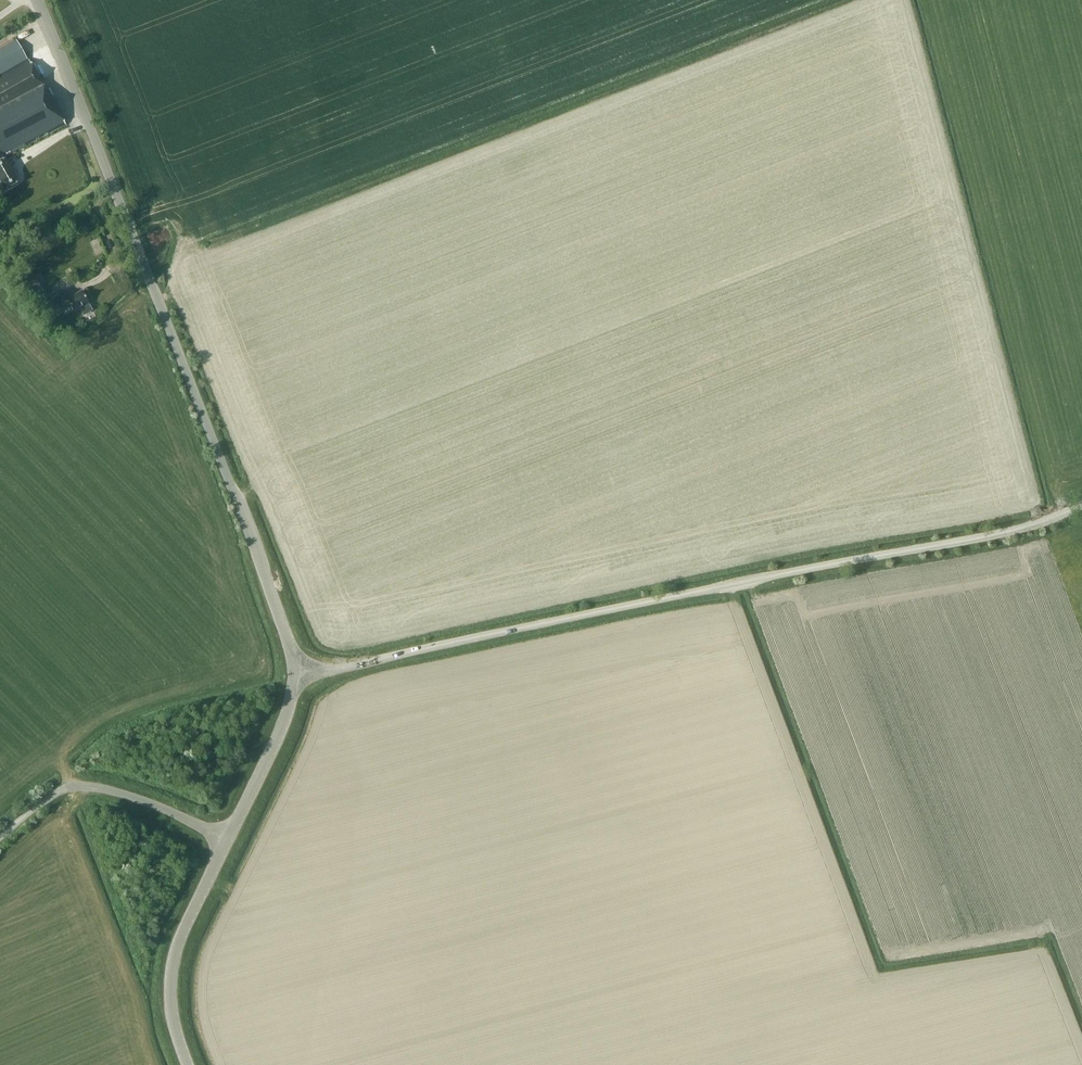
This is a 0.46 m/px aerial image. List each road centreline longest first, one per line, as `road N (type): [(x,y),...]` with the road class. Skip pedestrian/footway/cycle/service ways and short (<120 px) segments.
road 1 (unclassified): [(298,678),(980,541),(1081,507)]
road 2 (tertiary): [(298,678),(42,0)]
road 3 (unclassified): [(0,840),(39,803),(94,788),(173,814),(227,844)]
road 4 (tertiary): [(188,1064),(170,993),(176,951),(227,844)]
road 5 (tertiary): [(227,844),(298,678)]

